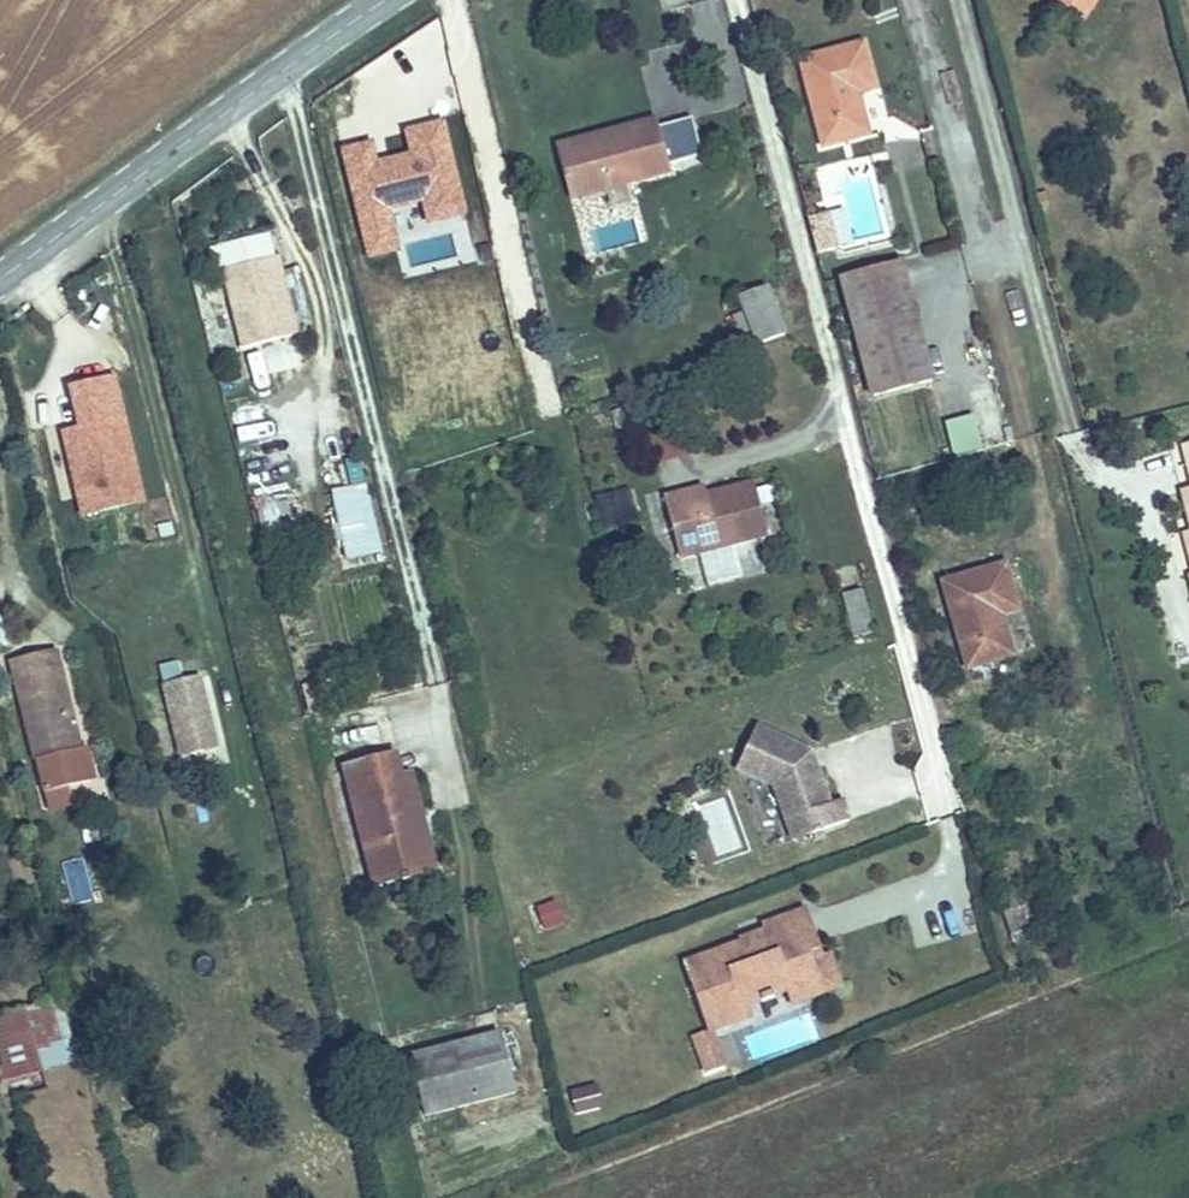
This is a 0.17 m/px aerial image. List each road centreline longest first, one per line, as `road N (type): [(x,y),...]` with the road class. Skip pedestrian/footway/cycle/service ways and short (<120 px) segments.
road 1 (secondary): [(380,0),(279,65),(0,276)]

